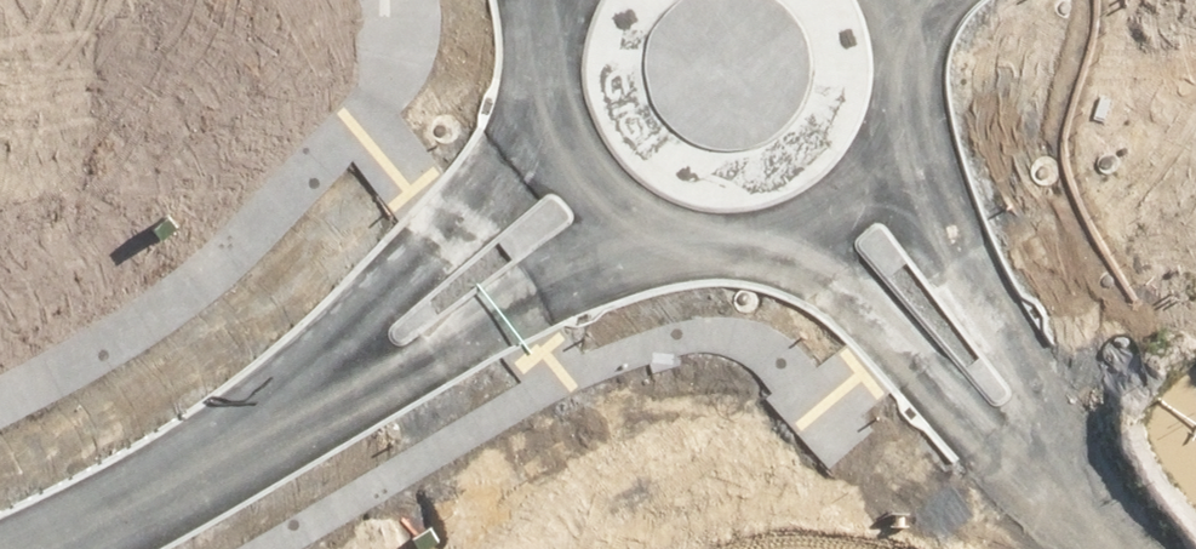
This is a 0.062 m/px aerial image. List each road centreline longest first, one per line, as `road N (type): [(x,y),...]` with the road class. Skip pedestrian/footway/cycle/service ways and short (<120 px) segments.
road 1 (residential): [(902,129),(928,206),(1025,366),(1067,477),(943,396),(838,277),(746,241)]
road 2 (residential): [(664,225),(603,251),(427,358),(256,435)]
road 3 (residential): [(256,435),(366,310),(508,176),(564,101)]
road 4 (residential): [(256,435),(43,548)]
road 5 (residential): [(902,129),(877,173),(841,208),(796,231),(746,241)]
road 6 (residential): [(664,225),(618,195),(584,152),(564,101)]

